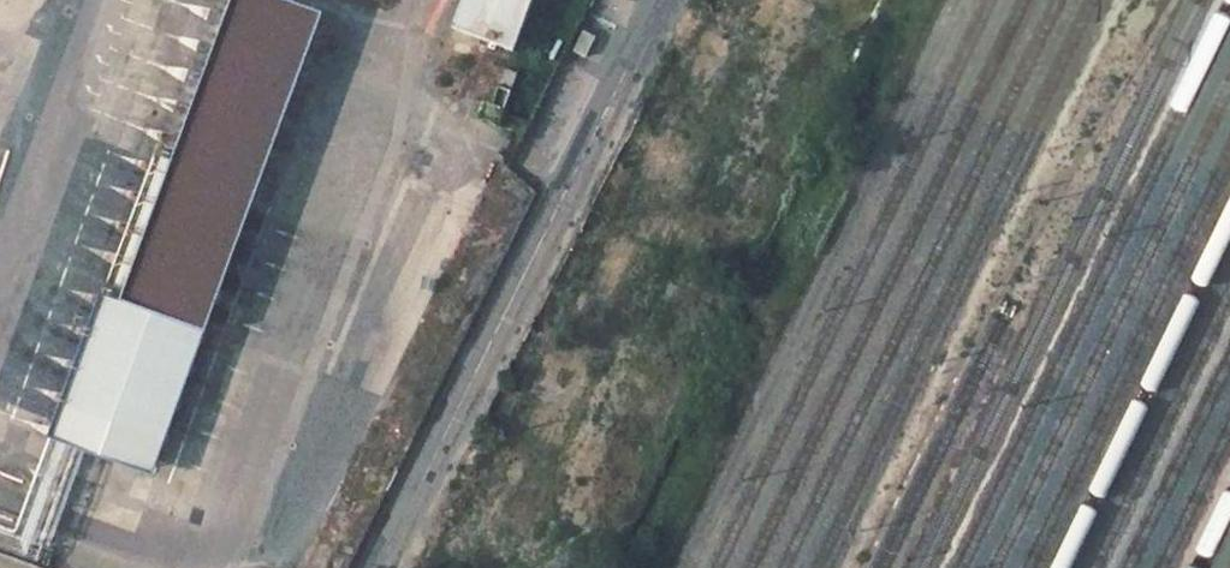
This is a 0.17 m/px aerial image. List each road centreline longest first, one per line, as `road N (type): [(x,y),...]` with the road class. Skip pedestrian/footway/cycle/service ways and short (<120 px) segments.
road 1 (unclassified): [(660,0),(378,567)]

